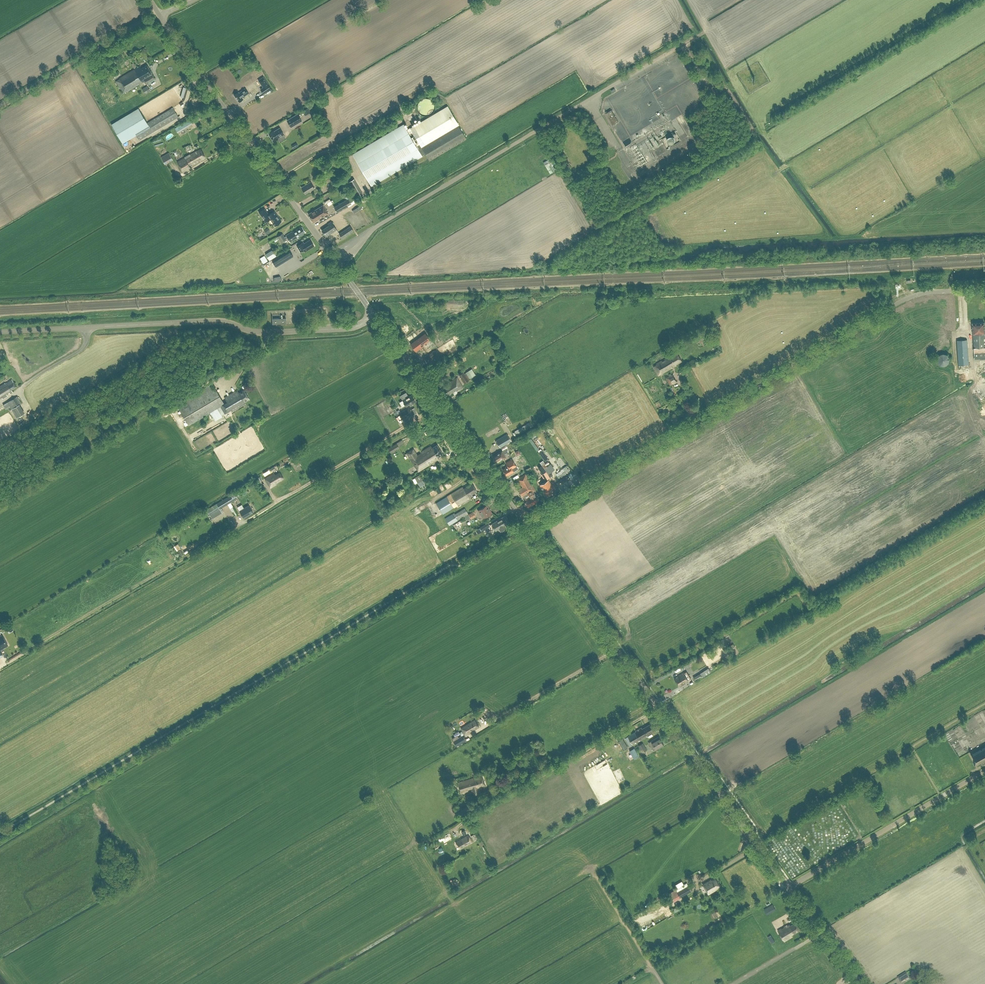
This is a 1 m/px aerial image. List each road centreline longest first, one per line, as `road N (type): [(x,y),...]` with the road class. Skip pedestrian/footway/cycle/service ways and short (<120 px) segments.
road 1 (residential): [(523,522),(902,300),(984,289)]
road 2 (tertiary): [(789,887),(523,522)]
road 3 (tertiary): [(0,331),(216,320),(261,332),(349,328),(374,315)]
road 4 (unclassified): [(336,261),(380,224),(591,97)]
road 5 (tertiary): [(336,261),(159,16)]
road 6 (tertiary): [(523,522),(374,315)]
road 7 (residential): [(789,887),(984,770)]
road 8 (track): [(467,820),(658,708)]
road 9 (track): [(495,793),(653,700)]
road 10 (unclassified): [(0,105),(157,12)]
road 11 (track): [(595,874),(663,983)]

